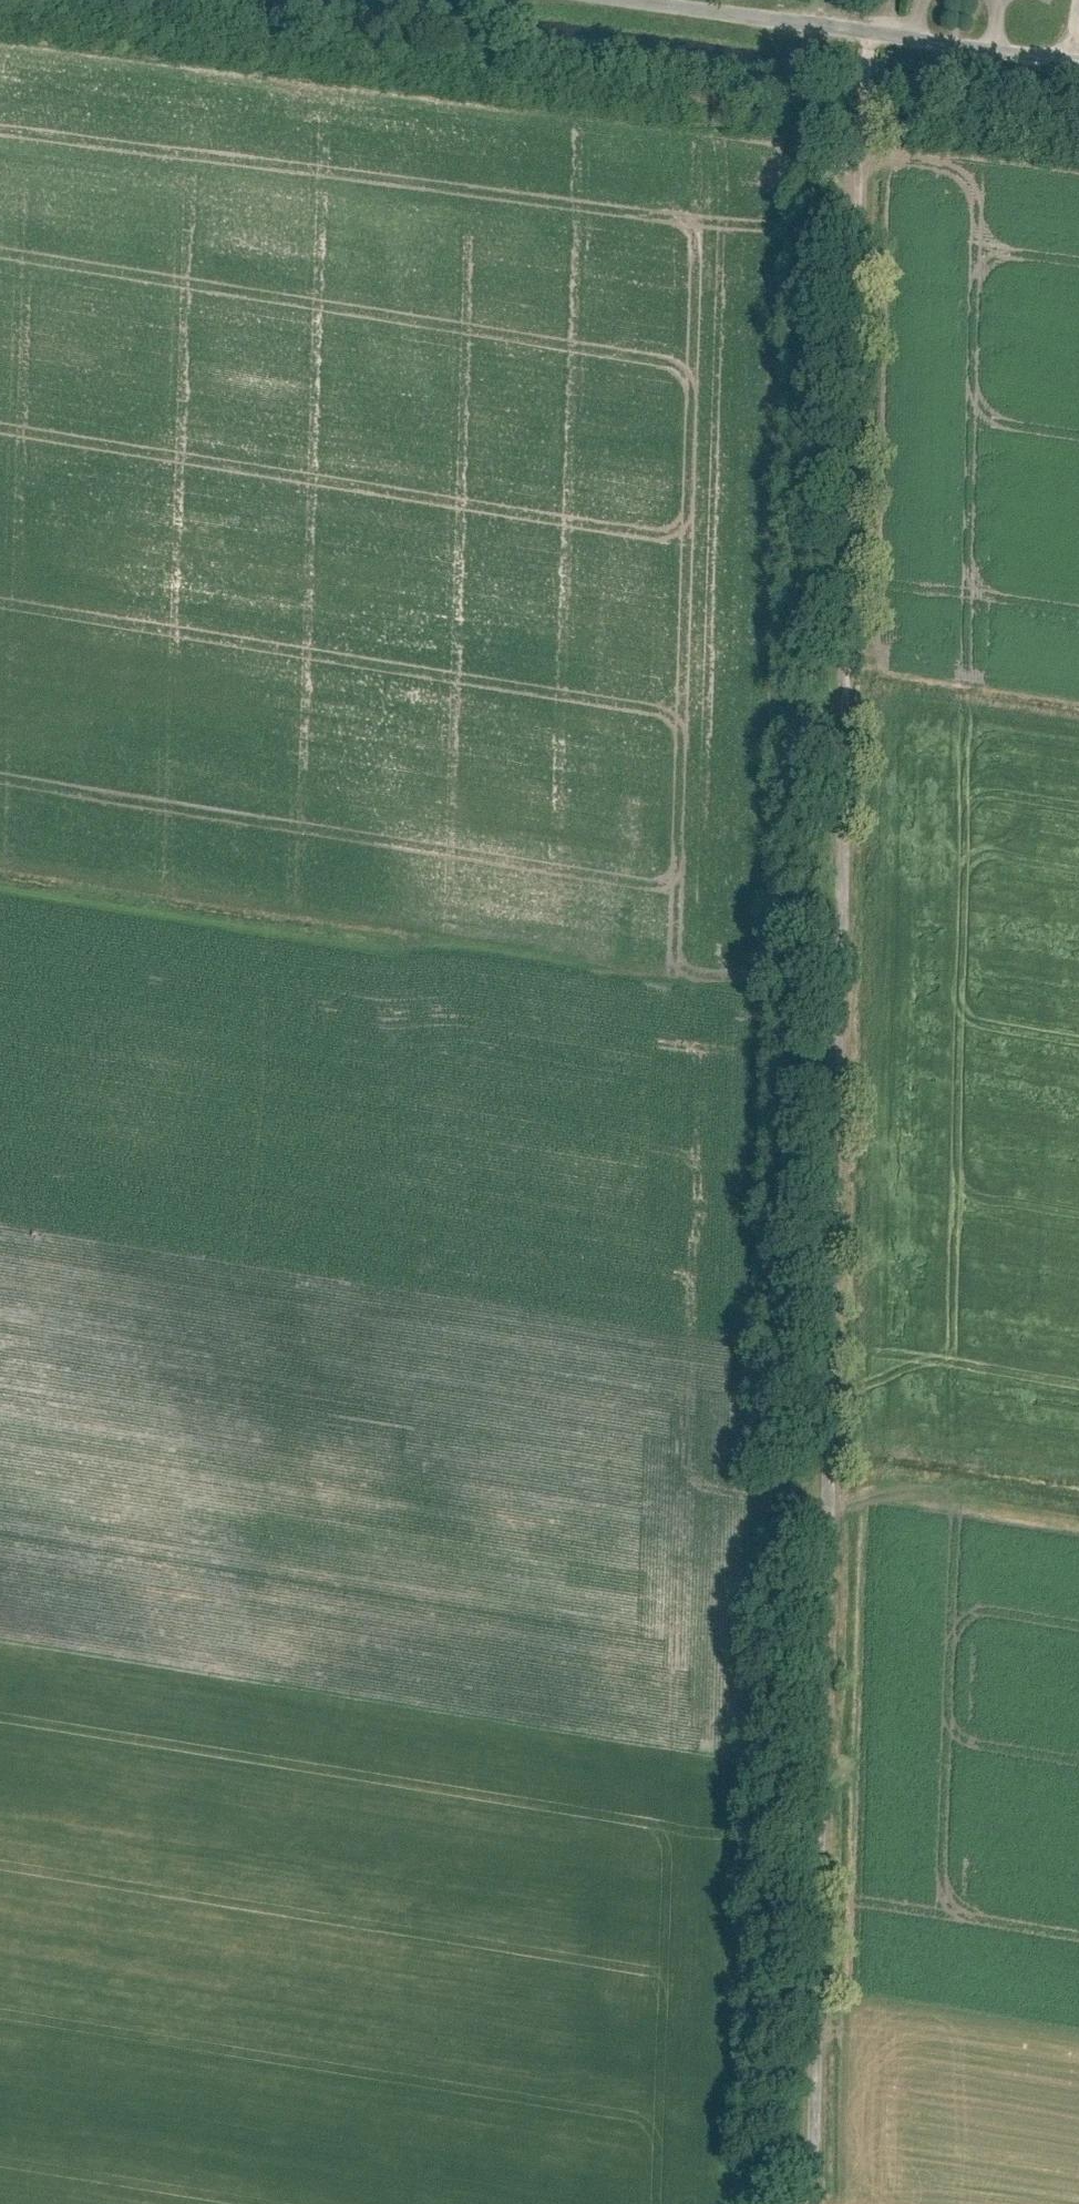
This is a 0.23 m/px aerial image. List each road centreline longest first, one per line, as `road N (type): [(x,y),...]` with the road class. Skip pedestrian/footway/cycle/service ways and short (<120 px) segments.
road 1 (unclassified): [(870,32),(814,2203)]
road 2 (residential): [(639,0),(870,32)]
road 3 (residential): [(870,32),(1078,60)]

